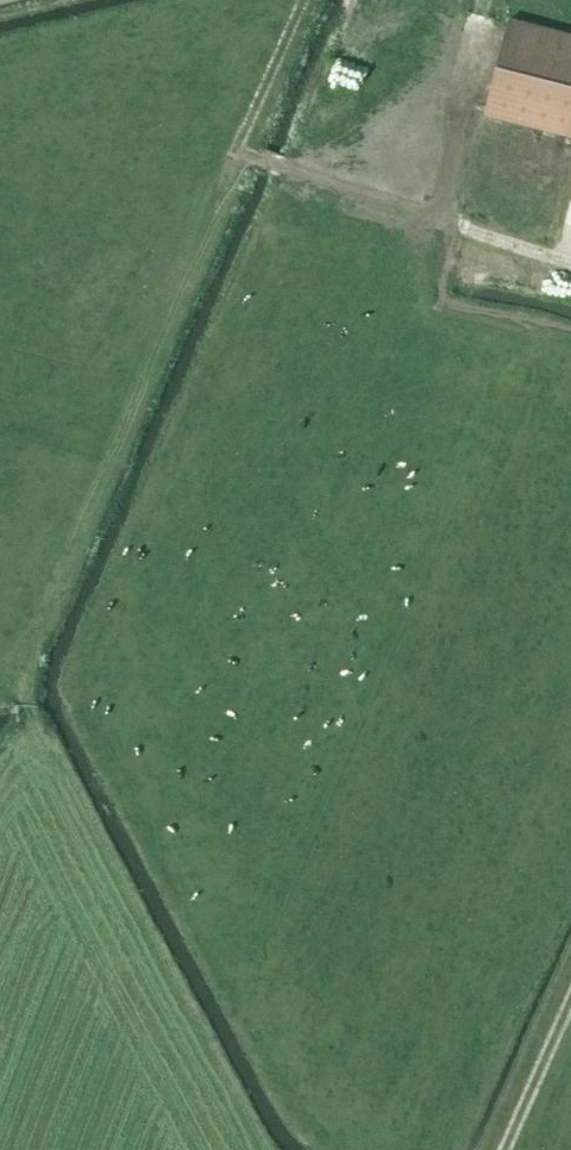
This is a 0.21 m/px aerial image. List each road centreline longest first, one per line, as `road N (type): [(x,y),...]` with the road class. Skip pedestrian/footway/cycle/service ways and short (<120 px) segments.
road 1 (track): [(301,0),(30,652),(22,682),(35,741)]
road 2 (track): [(478,0),(444,215),(451,229),(570,266)]
road 3 (track): [(570,994),(501,1149)]

